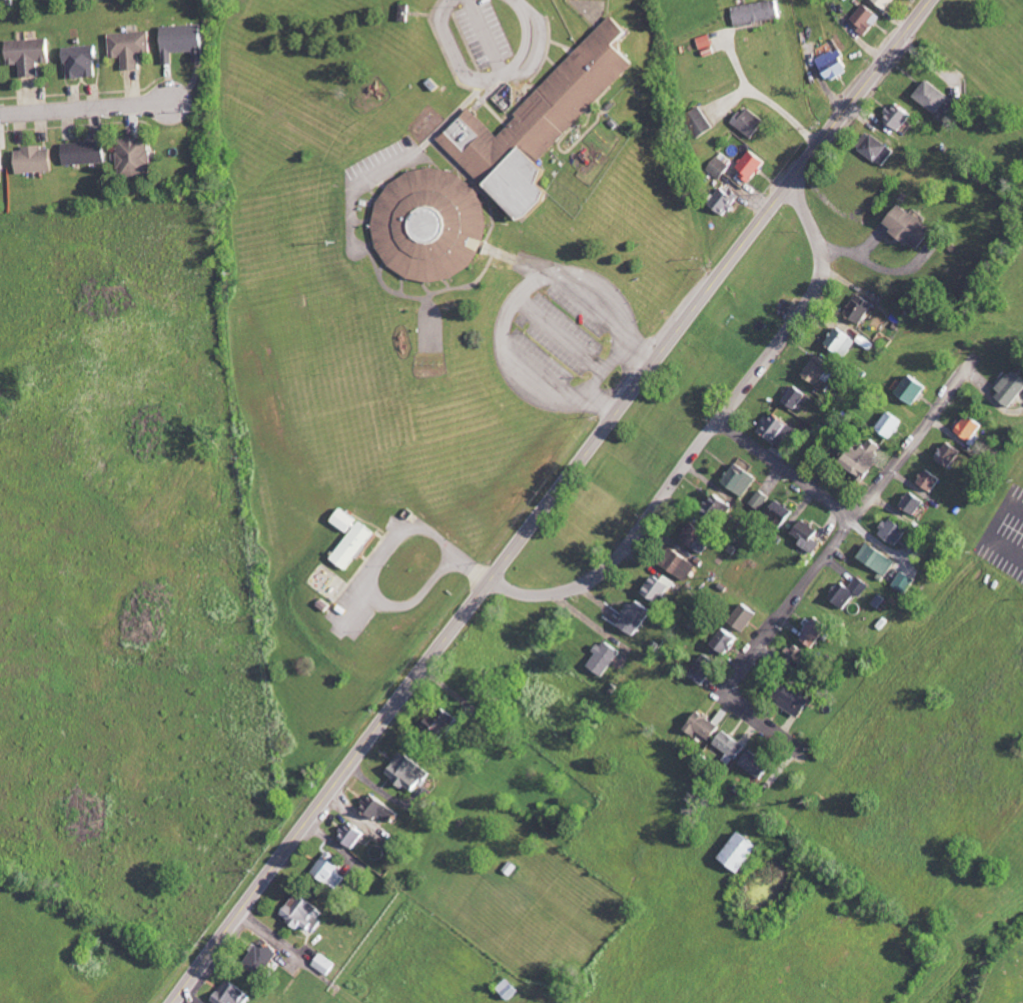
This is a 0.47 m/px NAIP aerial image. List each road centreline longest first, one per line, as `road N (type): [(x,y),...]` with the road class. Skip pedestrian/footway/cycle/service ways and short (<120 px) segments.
road 1 (primary): [(171,1002),(929,0)]
road 2 (residential): [(491,578),(556,593),(585,585),(628,545),(812,297),(821,246),(794,177)]
road 3 (residential): [(734,688),(741,667),(973,361)]
road 4 (residential): [(0,115),(168,104)]
road 5 (residential): [(854,518),(720,421)]

